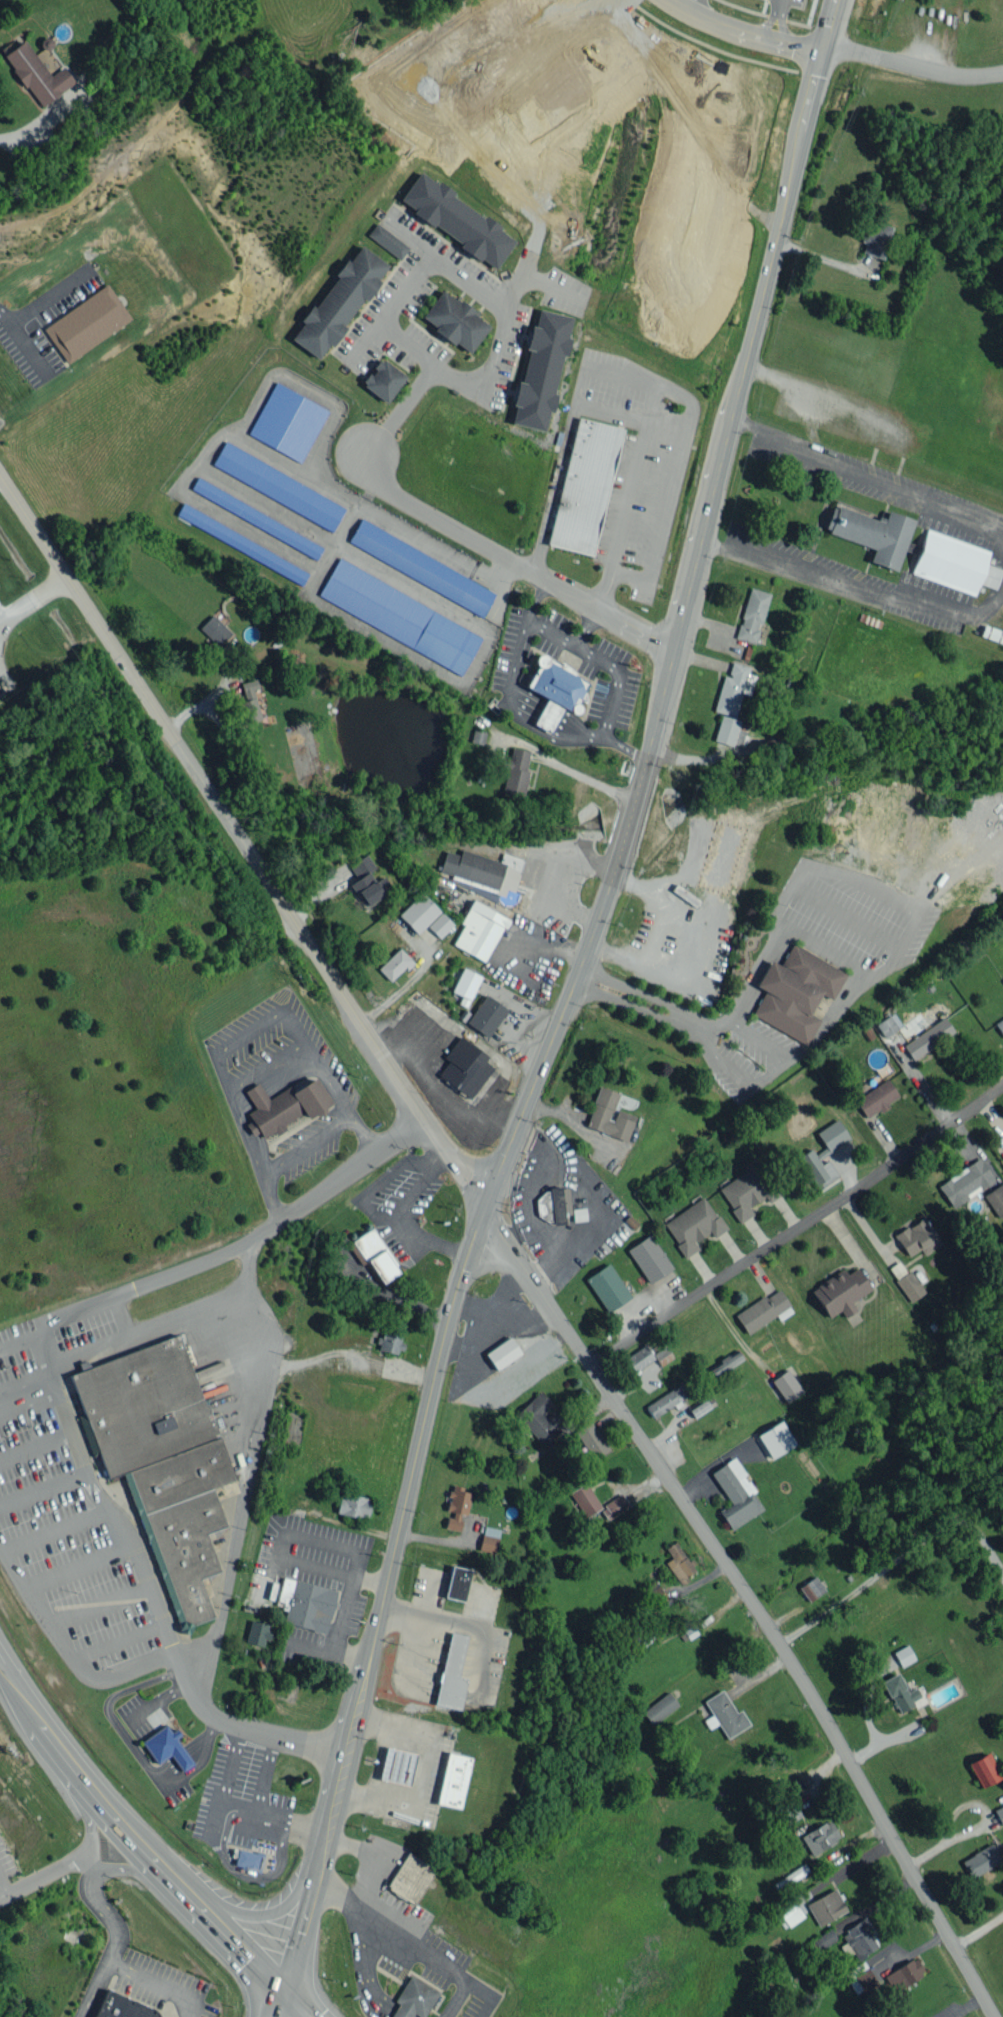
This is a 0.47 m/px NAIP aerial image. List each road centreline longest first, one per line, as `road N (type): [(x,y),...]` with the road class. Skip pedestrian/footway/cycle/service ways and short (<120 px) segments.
road 1 (residential): [(0,474),(779,1644),(995,2016)]
road 2 (primary): [(837,0),(809,73),(773,252),(625,845),(460,1280),(349,1754)]
road 3 (residential): [(675,649),(618,626),(365,478),(362,462),(418,379),(473,378),(494,354),(500,314),(442,267),(418,268),(390,305),(391,330),(415,350),(425,375)]
road 4 (residential): [(591,1368),(1002,1088)]
road 5 (secondary): [(309,2016),(196,1907),(73,1762),(0,1657)]
road 6 (residential): [(598,0),(747,205),(791,246),(870,272)]
road 7 (residential): [(779,1644),(941,1524),(964,1522),(1002,1575)]
road 8 (primary): [(328,1832),(271,2016)]
road 9 (residential): [(822,46),(945,74),(1002,72)]
road 10 (residential): [(822,46),(763,36),(669,0)]
road 11 (residential): [(497,731),(637,799)]

